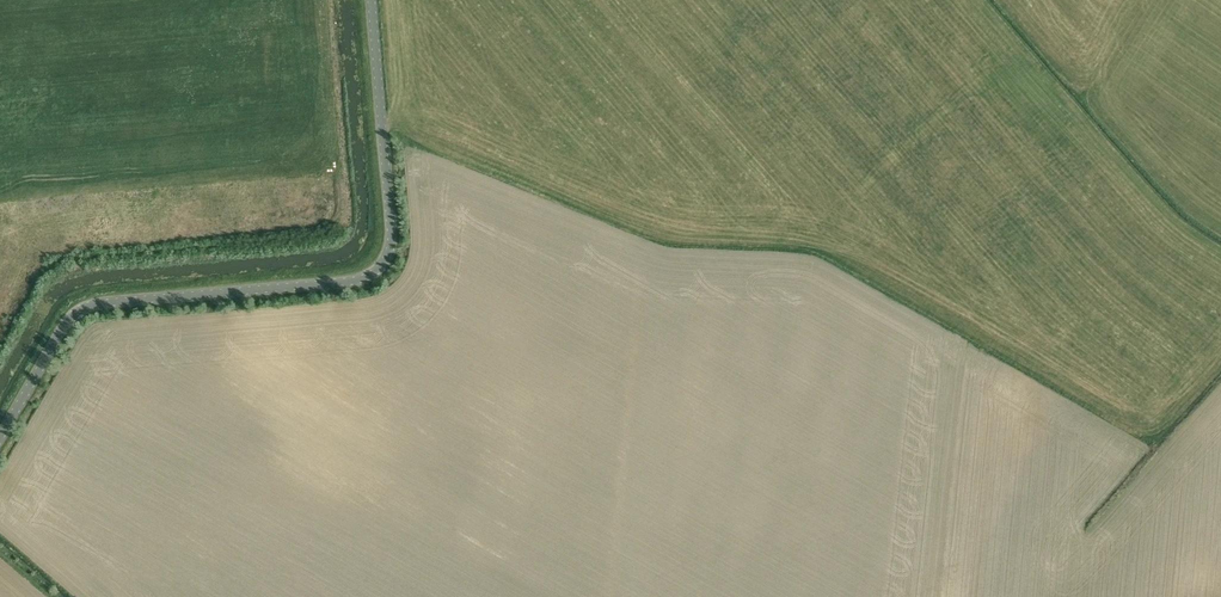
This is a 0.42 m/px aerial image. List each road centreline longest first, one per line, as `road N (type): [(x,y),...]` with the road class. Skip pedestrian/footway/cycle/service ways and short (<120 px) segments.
road 1 (tertiary): [(0,439),(69,320),(86,308),(355,282),(379,272),(391,232),(371,0)]

